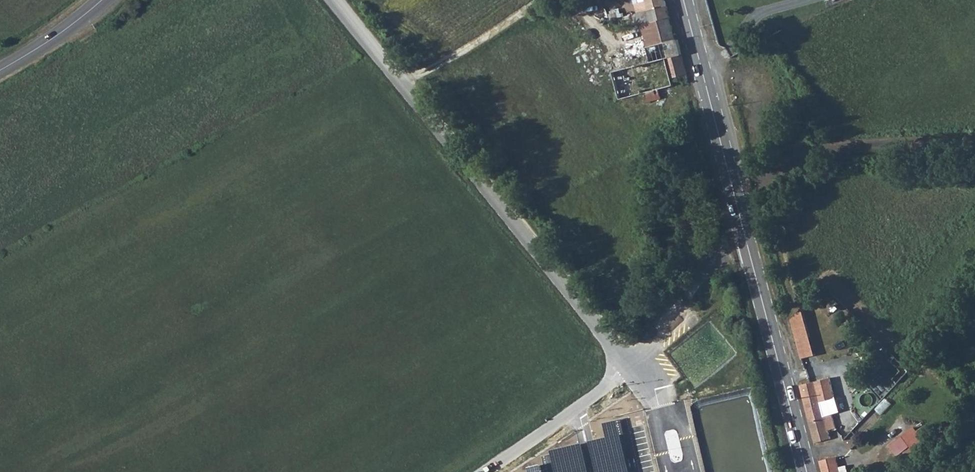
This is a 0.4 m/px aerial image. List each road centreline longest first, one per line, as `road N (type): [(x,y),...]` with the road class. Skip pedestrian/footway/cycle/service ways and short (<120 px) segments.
road 1 (primary): [(683,0),(807,471)]
road 2 (residential): [(333,0),(629,365)]
road 3 (unclassified): [(974,143),(811,155),(760,181)]
road 4 (unclassified): [(484,471),(629,365)]
road 5 (tertiary): [(0,69),(101,0)]

